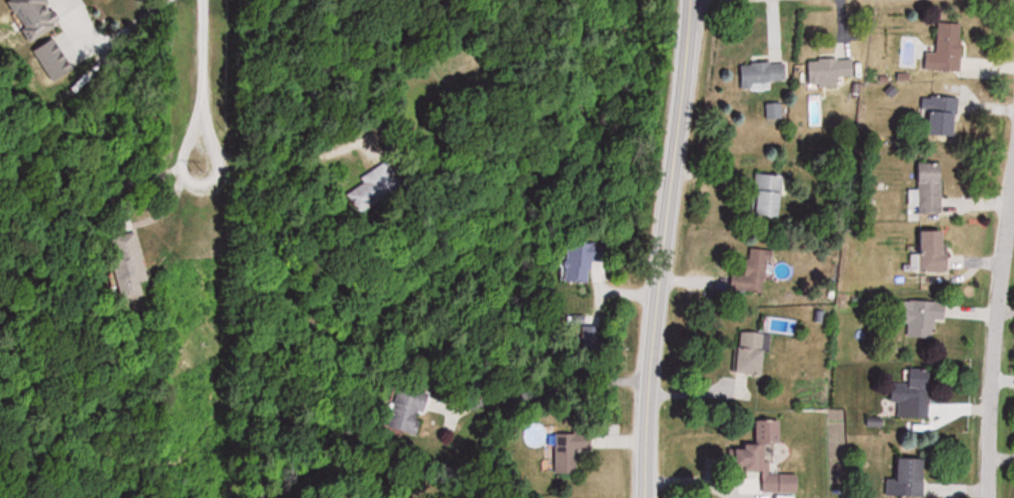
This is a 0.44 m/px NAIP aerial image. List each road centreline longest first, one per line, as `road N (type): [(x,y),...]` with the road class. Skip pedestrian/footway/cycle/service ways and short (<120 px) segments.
road 1 (residential): [(640,497),(643,374),(682,0)]
road 2 (residential): [(984,497),(990,359),(1013,162)]
road 3 (residential): [(198,0),(197,104),(177,175)]

